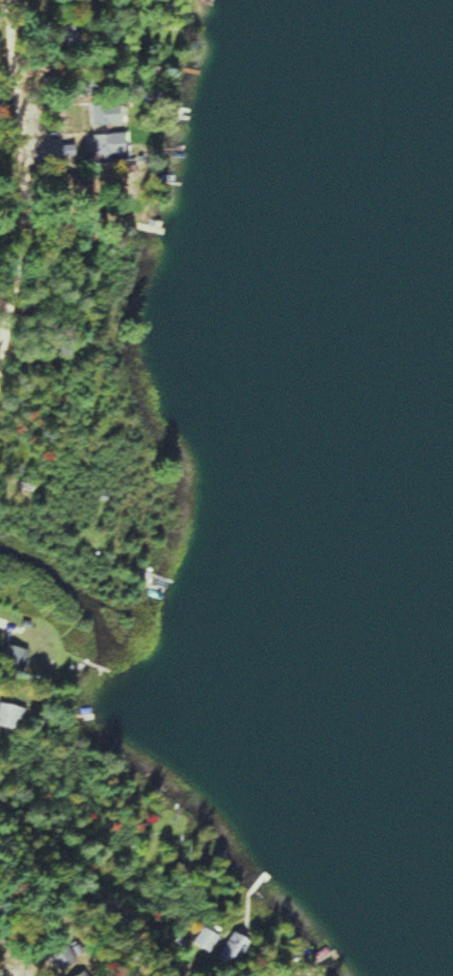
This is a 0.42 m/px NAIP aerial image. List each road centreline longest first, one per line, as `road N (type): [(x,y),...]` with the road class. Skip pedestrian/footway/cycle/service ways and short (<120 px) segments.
road 1 (residential): [(0,372),(26,198),(13,0)]
road 2 (residential): [(0,804),(104,895),(172,975)]

